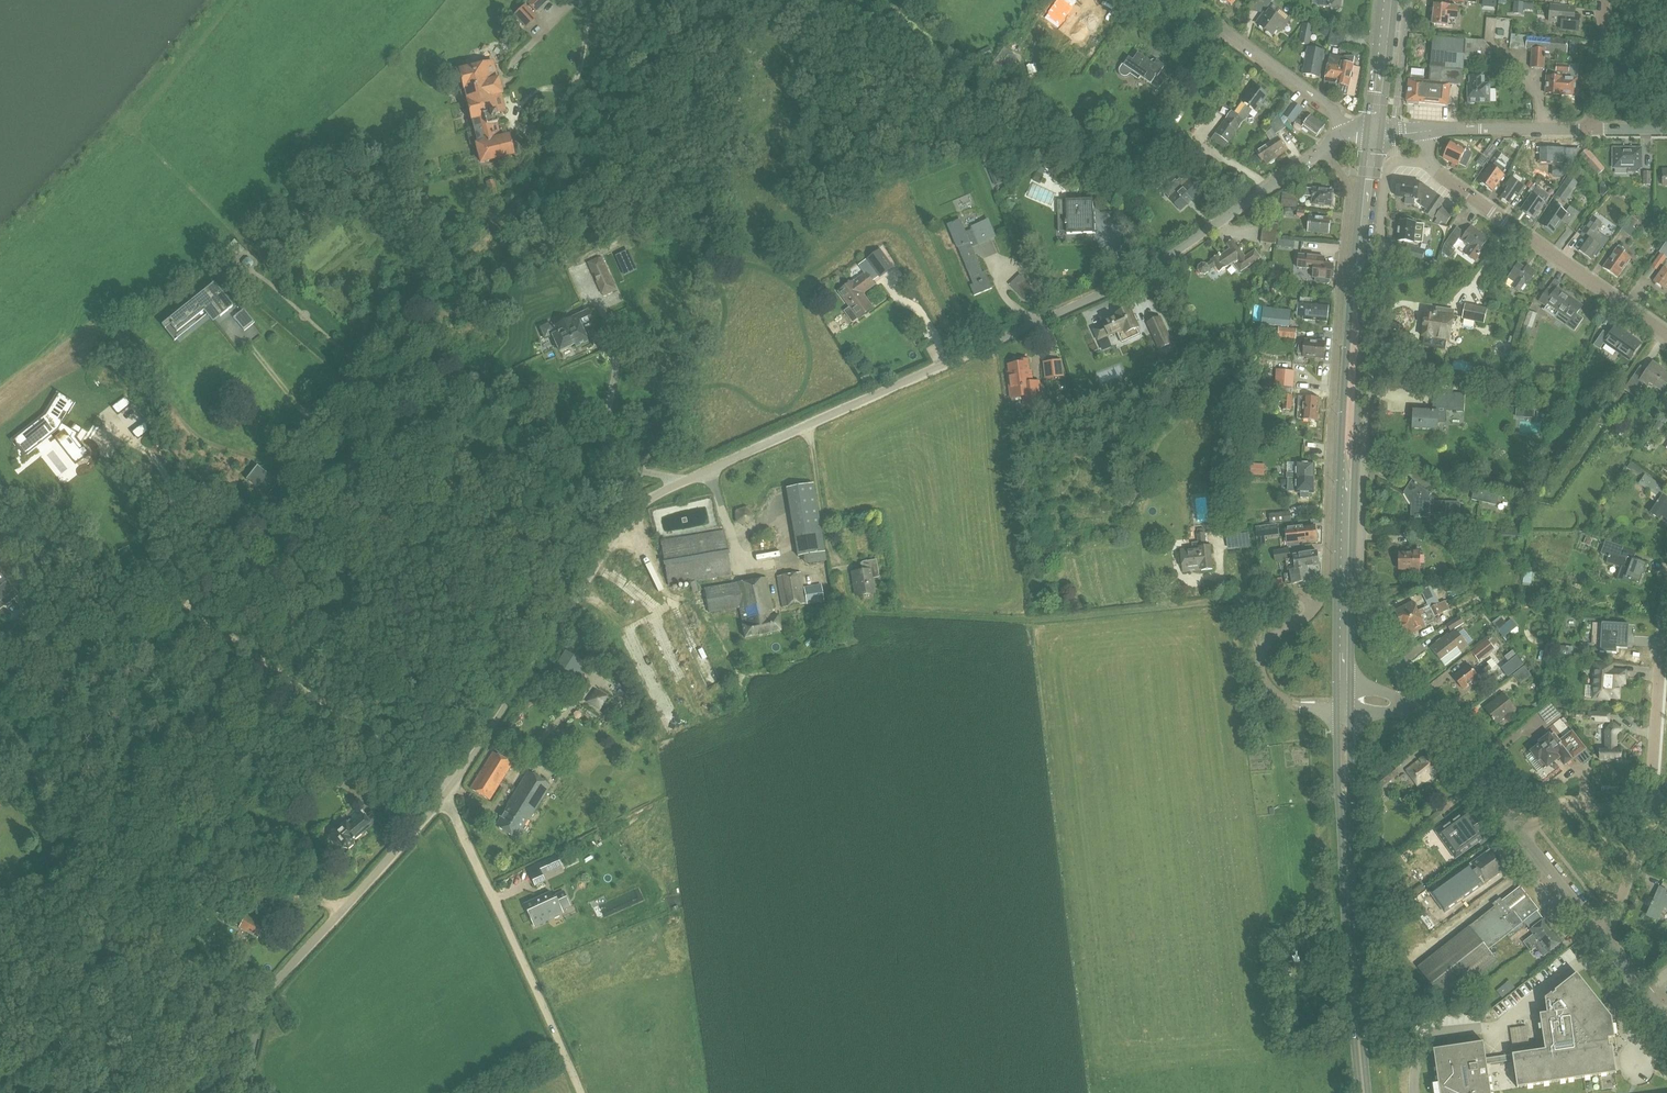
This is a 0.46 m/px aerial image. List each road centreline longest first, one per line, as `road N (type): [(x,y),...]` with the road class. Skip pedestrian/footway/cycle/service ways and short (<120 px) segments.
road 1 (residential): [(459,774),(618,535),(658,495),(1121,287),(1325,149)]
road 2 (residential): [(1325,149),(1349,187),(1328,581),(1310,615),(1271,639),(1261,673),(1277,697),(1344,710)]
road 3 (residential): [(1401,701),(1404,676),(1369,628),(1363,604),(1365,449),(1386,170),(1397,160),(1428,161)]
road 4 (primary): [(1344,680),(1342,540),(1370,131)]
road 5 (unclassified): [(171,1092),(316,944),(459,774)]
road 6 (primary): [(1365,1092),(1344,710)]
road 7 (track): [(591,1092),(459,774)]
road 8 (unclassified): [(1666,336),(1428,161)]
road 9 (residential): [(1651,806),(1666,592)]
road 10 (residential): [(1349,131),(1328,105),(1181,0)]
road 11 (tertiary): [(1518,833),(1440,731),(1401,701)]
road 12 (unclassified): [(1592,129),(1428,130)]
road 13 (residential): [(1605,941),(1650,830),(1651,806)]
road 14 (residential): [(1518,833),(1562,810),(1651,806)]
road 15 (tertiary): [(1605,941),(1518,833)]
road 16 (residential): [(563,92),(556,126),(538,138),(523,135),(514,111),(549,89)]
road 17 (primary): [(1370,131),(1383,0)]
road 18 (residential): [(1592,129),(1605,0)]

